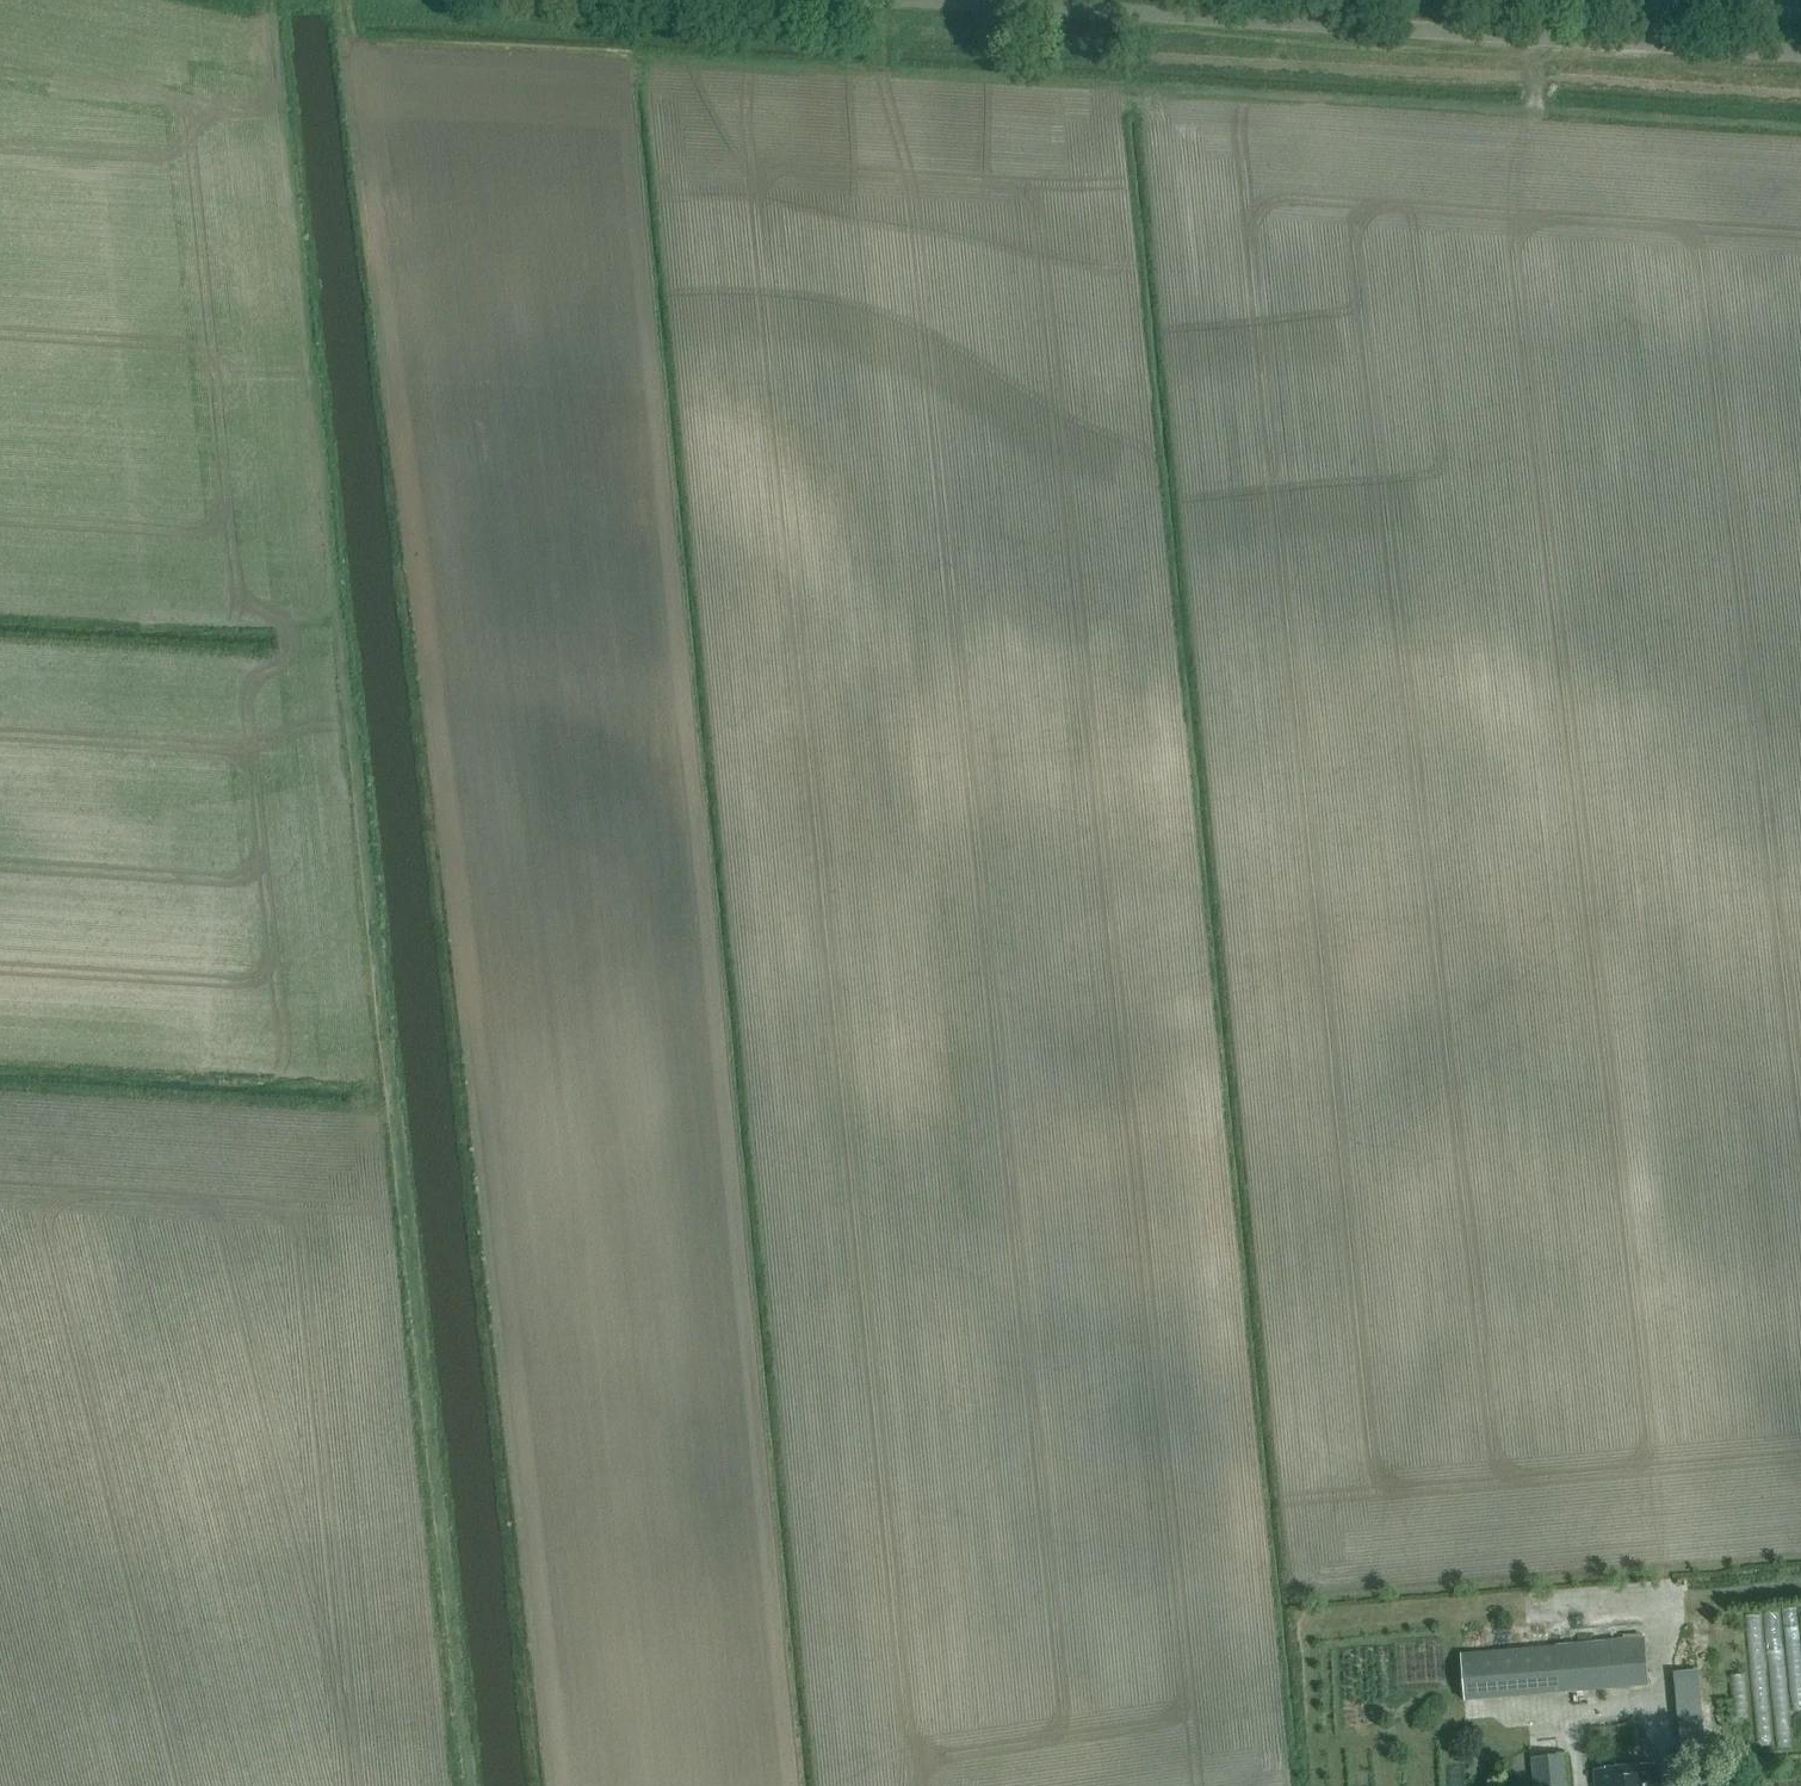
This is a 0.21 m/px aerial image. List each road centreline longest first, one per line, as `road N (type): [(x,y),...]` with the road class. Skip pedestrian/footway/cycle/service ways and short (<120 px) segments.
road 1 (unclassified): [(1800,48),(975,0)]

